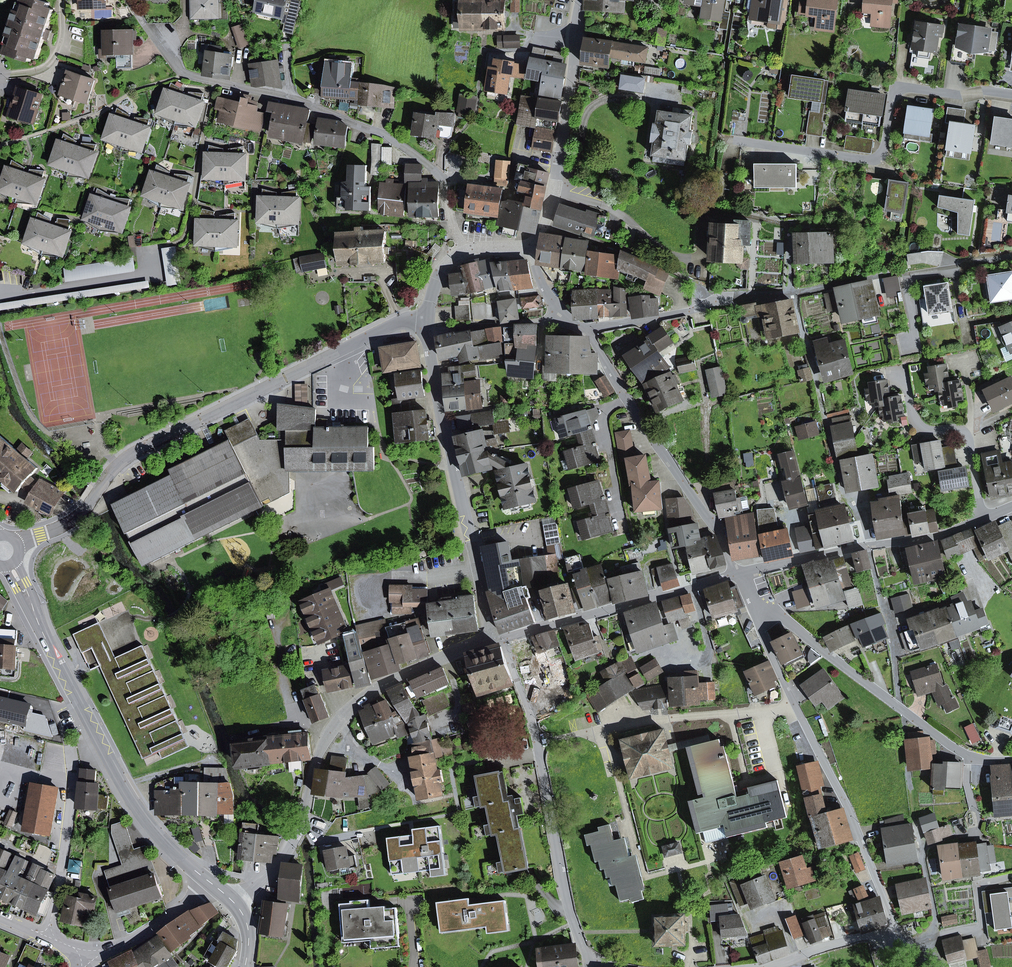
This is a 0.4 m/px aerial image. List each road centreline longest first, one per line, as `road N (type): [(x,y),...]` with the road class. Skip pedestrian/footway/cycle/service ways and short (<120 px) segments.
road 1 (residential): [(15,542),(73,518),(136,452),(400,321),(427,318)]
road 2 (residential): [(468,251),(444,180),(392,139),(290,98),(185,74),(145,26)]
road 3 (residential): [(493,637),(378,686),(338,720),(318,755),(291,843),(233,904)]
road 4 (secondary): [(11,565),(122,786),(209,882)]
road 5 (residential): [(749,605),(850,809),(894,930)]
road 6 (residential): [(502,638),(530,713),(562,883),(591,961)]
road 7 (residential): [(1011,95),(898,89),(883,150),(869,160),(735,140)]
road 8 (residential): [(427,318),(442,419),(493,637)]
road 9 (residential): [(587,329),(723,298),(885,275)]
road 10 (residential): [(587,329),(718,527),(735,574)]
road 11 (residential): [(581,0),(555,191),(528,246)]
road 12 (residential): [(502,638),(735,574)]
road 13 (residential): [(982,519),(970,438),(916,424),(904,369)]
road 14 (residential): [(749,605),(780,617),(899,707)]
road 15 (residential): [(899,707),(867,546)]
road 16 (residential): [(209,882),(162,922),(96,957)]
road 17 (residential): [(735,574),(867,546)]
road 18 (residential): [(768,966),(894,930)]
road 19 (residential): [(899,707),(961,752),(1011,760)]

